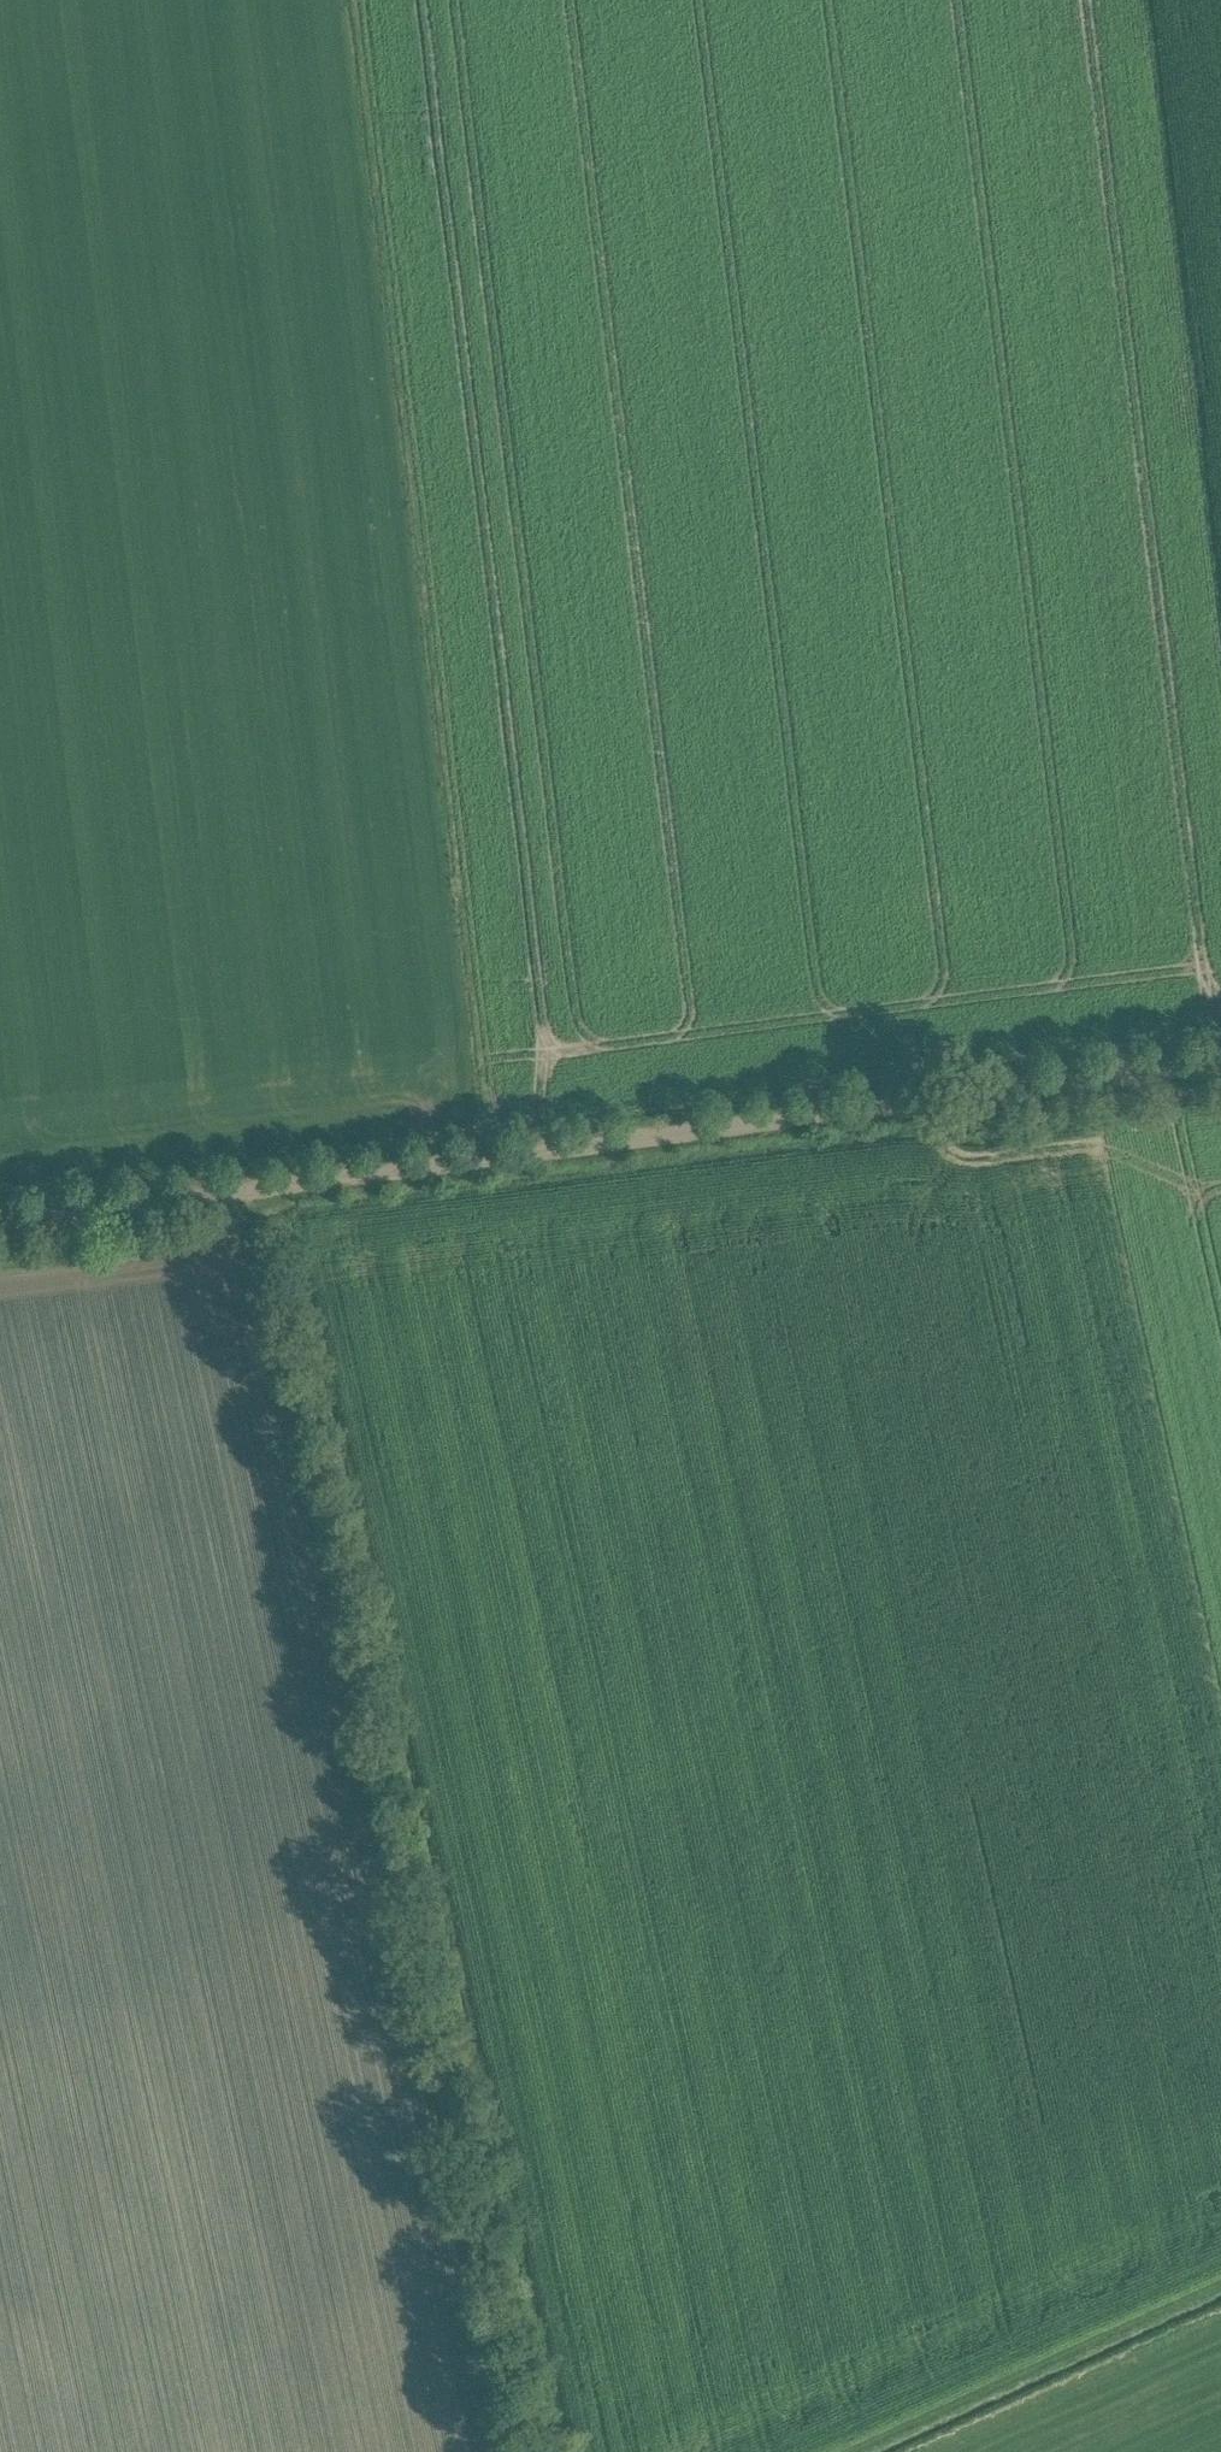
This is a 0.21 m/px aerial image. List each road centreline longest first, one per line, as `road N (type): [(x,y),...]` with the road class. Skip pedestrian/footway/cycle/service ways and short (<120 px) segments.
road 1 (unclassified): [(0,1220),(1220,1059)]

